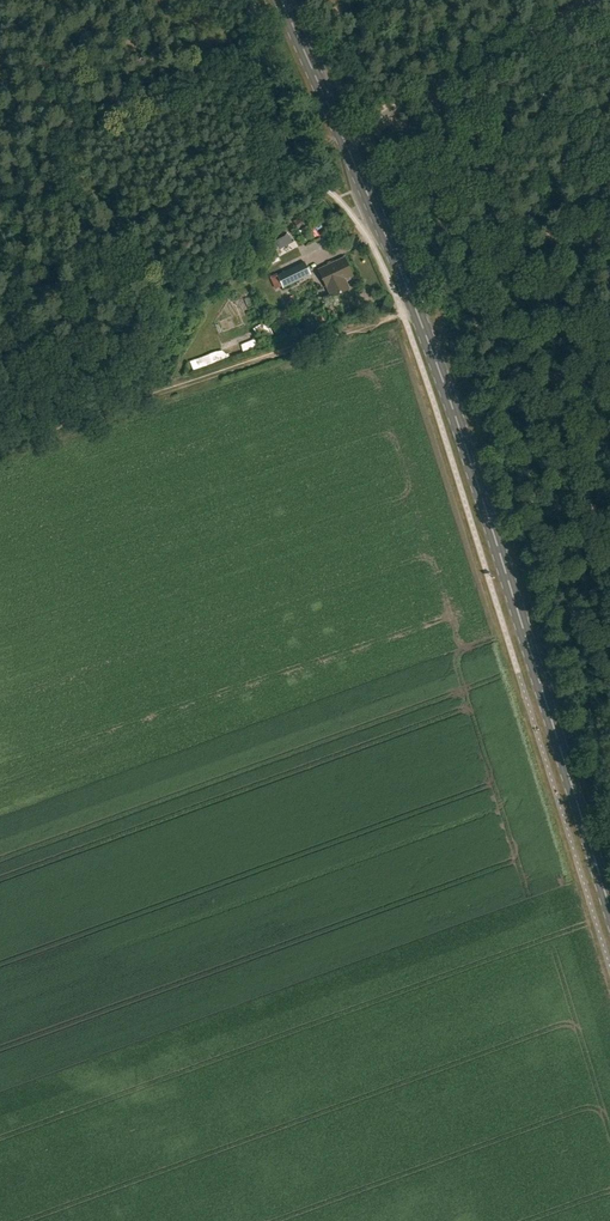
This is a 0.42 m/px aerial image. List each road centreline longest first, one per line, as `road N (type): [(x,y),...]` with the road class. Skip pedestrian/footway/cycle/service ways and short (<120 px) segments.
road 1 (primary): [(609,903),(438,363),(344,137)]
road 2 (track): [(416,306),(0,446)]
road 3 (unclassified): [(344,137),(600,0)]
road 4 (primary): [(344,137),(282,0)]

